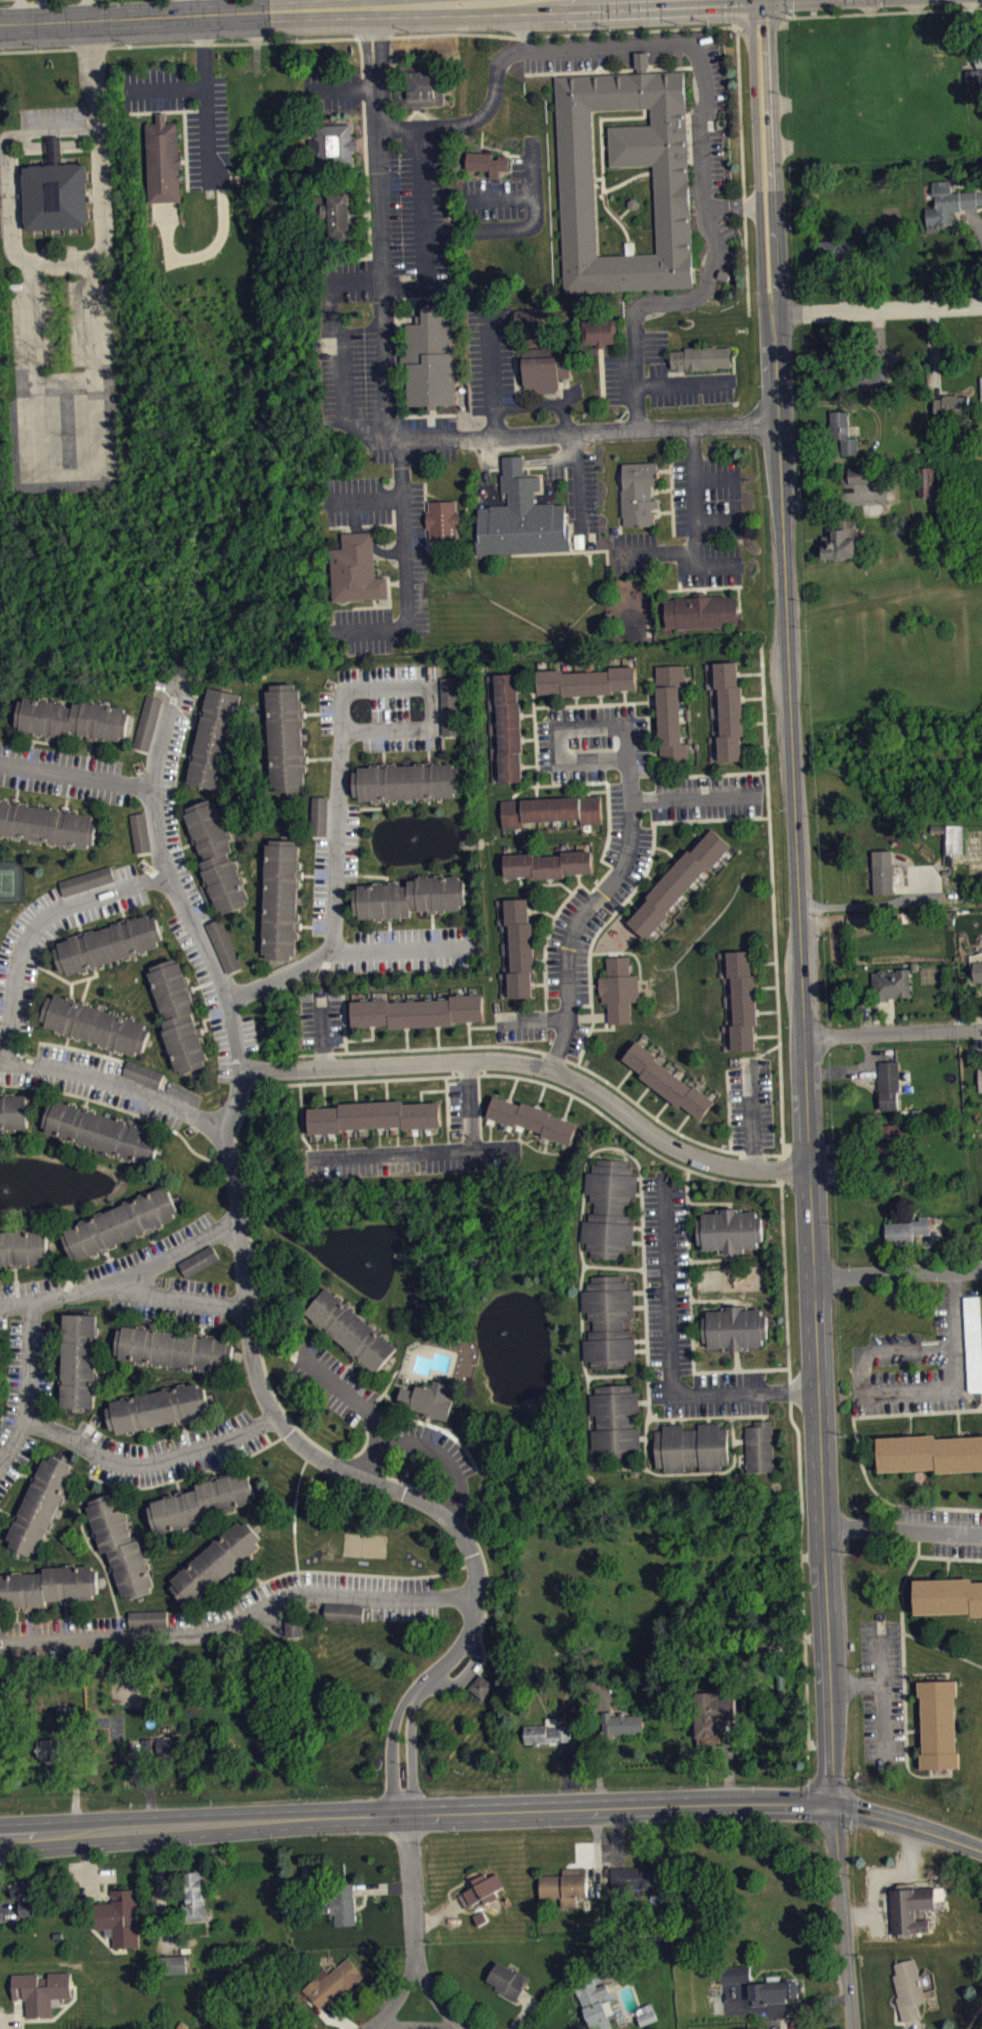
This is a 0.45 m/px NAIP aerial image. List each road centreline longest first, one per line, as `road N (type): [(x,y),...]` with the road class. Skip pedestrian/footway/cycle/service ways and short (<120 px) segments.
road 1 (secondary): [(834,1804),(778,316),(759,0)]
road 2 (secondary): [(0,1836),(627,1806),(834,1804)]
road 3 (residential): [(242,1073),(228,1133),(251,1351),(266,1402),(322,1460),(418,1496),(455,1523),(476,1575),(466,1635)]
road 4 (residential): [(813,1168),(743,1171),(688,1153),(592,1089),(521,1063),(242,1073)]
road 5 (primary): [(0,24),(539,0)]
road 6 (residential): [(170,875),(69,907),(37,928),(25,944),(12,1042),(30,1070),(119,1085),(228,1133)]
road 7 (residential): [(0,1645),(211,1631),(292,1596),(320,1593),(477,1594)]
road 8 (residential): [(242,1073),(236,1027),(161,847),(152,788),(182,680)]
road 9 (residential): [(225,1000),(278,980),(334,942),(342,690)]
road 10 (residential): [(277,1418),(232,1442),(130,1462),(26,1421)]
road 11 (residential): [(240,1223),(96,1288),(0,1302)]
road 12 (residential): [(856,2028),(834,1804)]
road 13 (residential): [(411,1815),(412,1708),(429,1686),(469,1671),(477,1655),(466,1635)]
road 14 (residential): [(466,1635),(402,1703),(393,1745),(395,1816)]
road 15 (residential): [(778,316),(981,305)]
road 16 (residential): [(805,1038),(981,1028)]
road 17 (residential): [(32,1300),(26,1421),(0,1466)]
road 18 (residential): [(981,1269),(818,1279)]
road 19 (residential): [(822,1528),(981,1536)]
road 20 (residential): [(0,764),(152,788)]
road 21 (secondary): [(834,1804),(981,1849)]
road 22 (residential): [(415,1965),(411,1815)]

